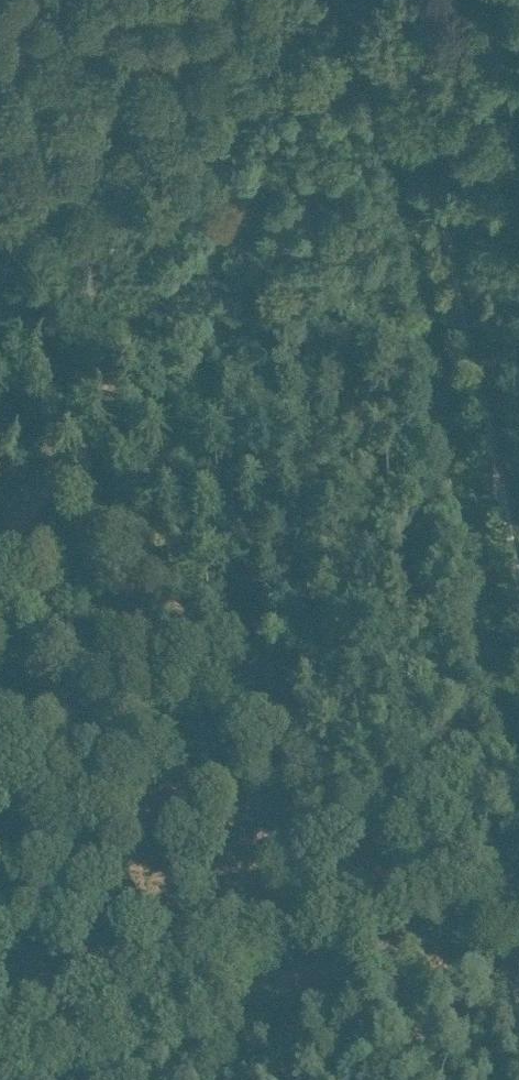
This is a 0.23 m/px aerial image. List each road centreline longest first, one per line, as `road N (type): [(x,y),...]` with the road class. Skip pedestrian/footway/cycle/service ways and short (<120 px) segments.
road 1 (unclassified): [(0,1059),(518,912)]

